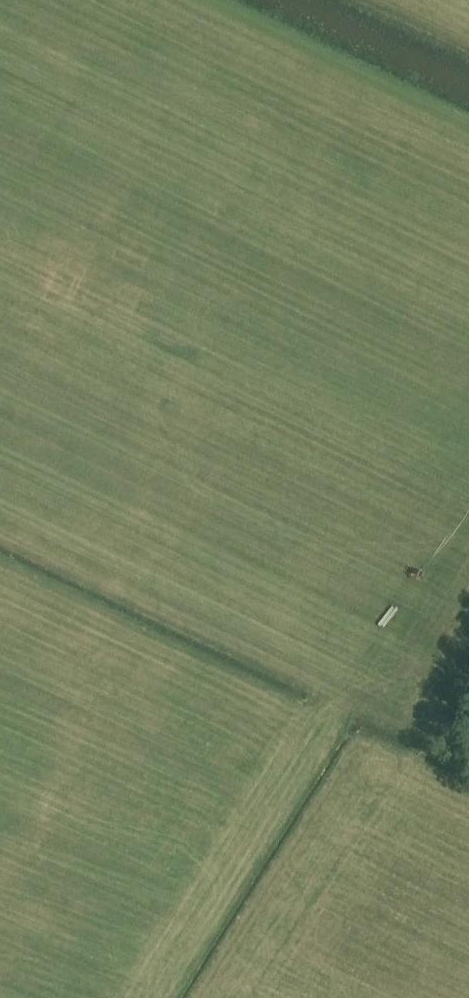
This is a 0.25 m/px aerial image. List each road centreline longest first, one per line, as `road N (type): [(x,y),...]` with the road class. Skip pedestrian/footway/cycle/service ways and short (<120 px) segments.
road 1 (track): [(468,125),(218,0)]

